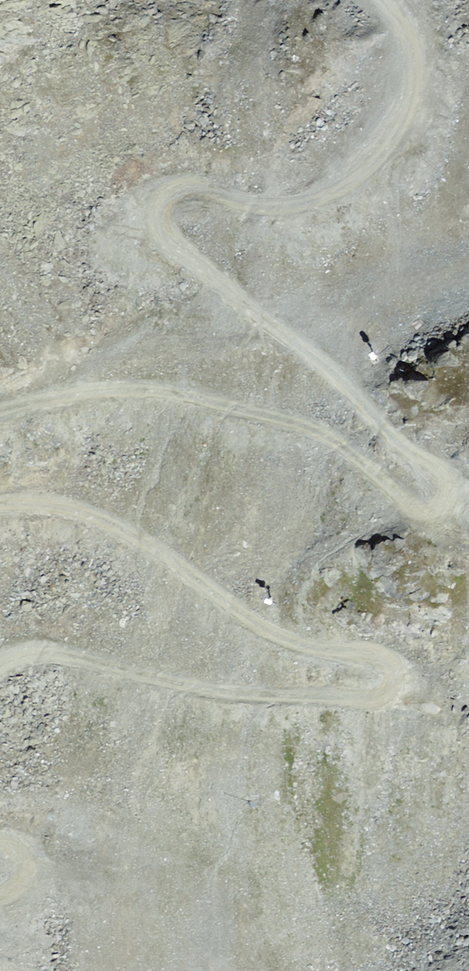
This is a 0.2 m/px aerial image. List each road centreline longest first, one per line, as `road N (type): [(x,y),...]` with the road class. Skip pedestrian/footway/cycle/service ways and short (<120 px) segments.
road 1 (track): [(373,0),(402,46),(402,89),(355,169),(295,206),(192,188),(163,197),(159,216),(165,238),(349,391),(433,480),(434,501),(408,501),(345,446),(302,422),(180,394),(110,389),(0,413)]
road 2 (track): [(0,506),(52,506),(102,521),(263,628),(377,660),(391,680),(377,699),(223,692),(53,653),(0,660)]

